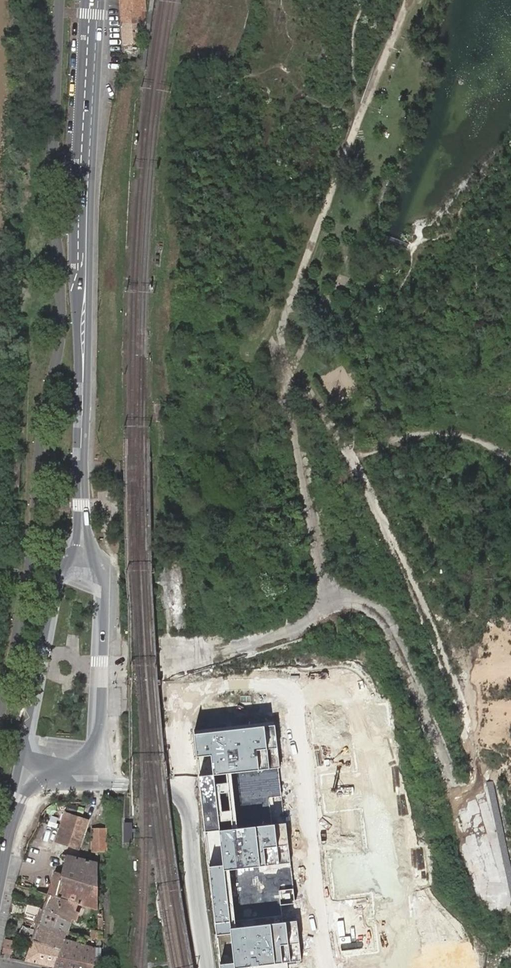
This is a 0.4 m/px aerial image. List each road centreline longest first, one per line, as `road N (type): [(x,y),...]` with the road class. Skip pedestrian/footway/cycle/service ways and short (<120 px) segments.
road 1 (track): [(164,668),(293,631),(328,587),(365,597),(403,635),(479,814),(459,688),(366,485),(276,342)]
road 2 (secondary): [(83,555),(84,169),(94,0)]
road 3 (residential): [(324,967),(294,695),(274,683),(184,701),(181,794)]
road 4 (track): [(411,0),(308,238),(276,342)]
road 5 (track): [(328,587),(276,342)]
road 6 (secondary): [(83,555),(55,565),(21,755)]
road 7 (secondary): [(98,756),(107,584),(101,568),(83,555)]
road 8 (unclassified): [(209,967),(181,794)]

